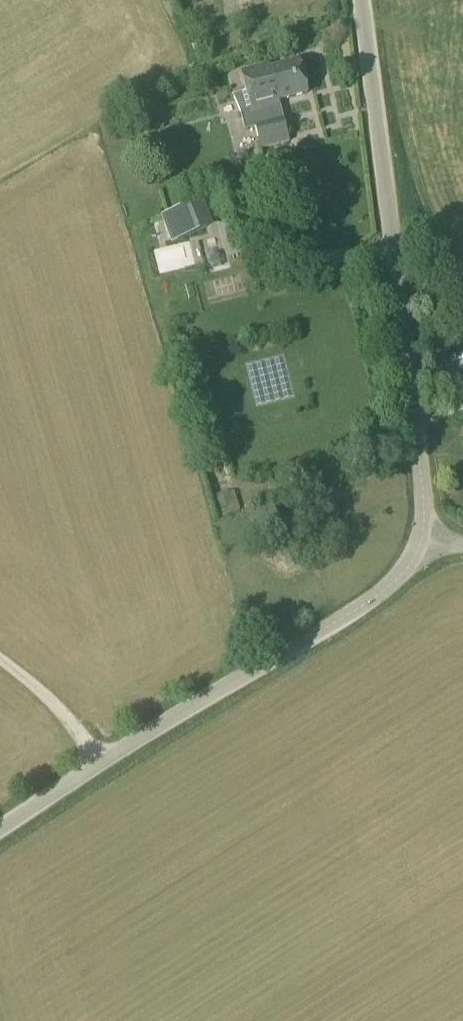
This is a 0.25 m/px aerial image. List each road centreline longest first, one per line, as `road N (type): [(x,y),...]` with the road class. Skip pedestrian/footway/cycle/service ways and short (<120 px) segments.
road 1 (unclassified): [(0,835),(369,606),(403,577),(420,539),(425,508),(363,0)]
road 2 (track): [(103,765),(34,684),(0,659)]

